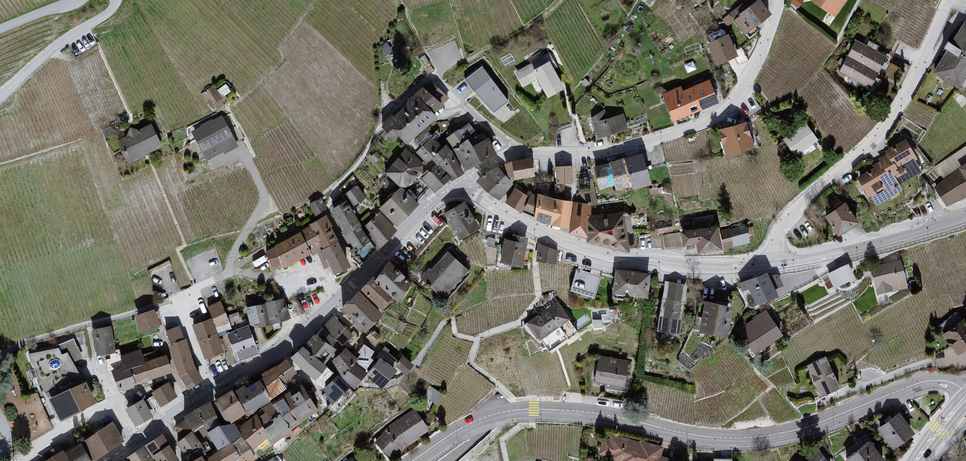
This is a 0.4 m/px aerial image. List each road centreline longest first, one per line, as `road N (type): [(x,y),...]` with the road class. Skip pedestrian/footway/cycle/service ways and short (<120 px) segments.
road 1 (residential): [(413,460),(467,425),(511,411),(587,413),(738,438),(800,428),(929,381),(965,391)]
road 2 (residential): [(459,182),(410,221),(316,322),(134,442)]
road 3 (residential): [(781,0),(742,89),(708,121),(601,153),(515,154),(459,182)]
road 4 (residential): [(780,264),(710,270),(587,249),(459,182)]
road 5 (residential): [(953,0),(875,139),(782,229),(780,264)]
road 6 (residential): [(965,215),(780,264)]
road 7 (residential): [(0,96),(116,0)]
road 8 (residential): [(134,442),(112,408),(32,460)]

